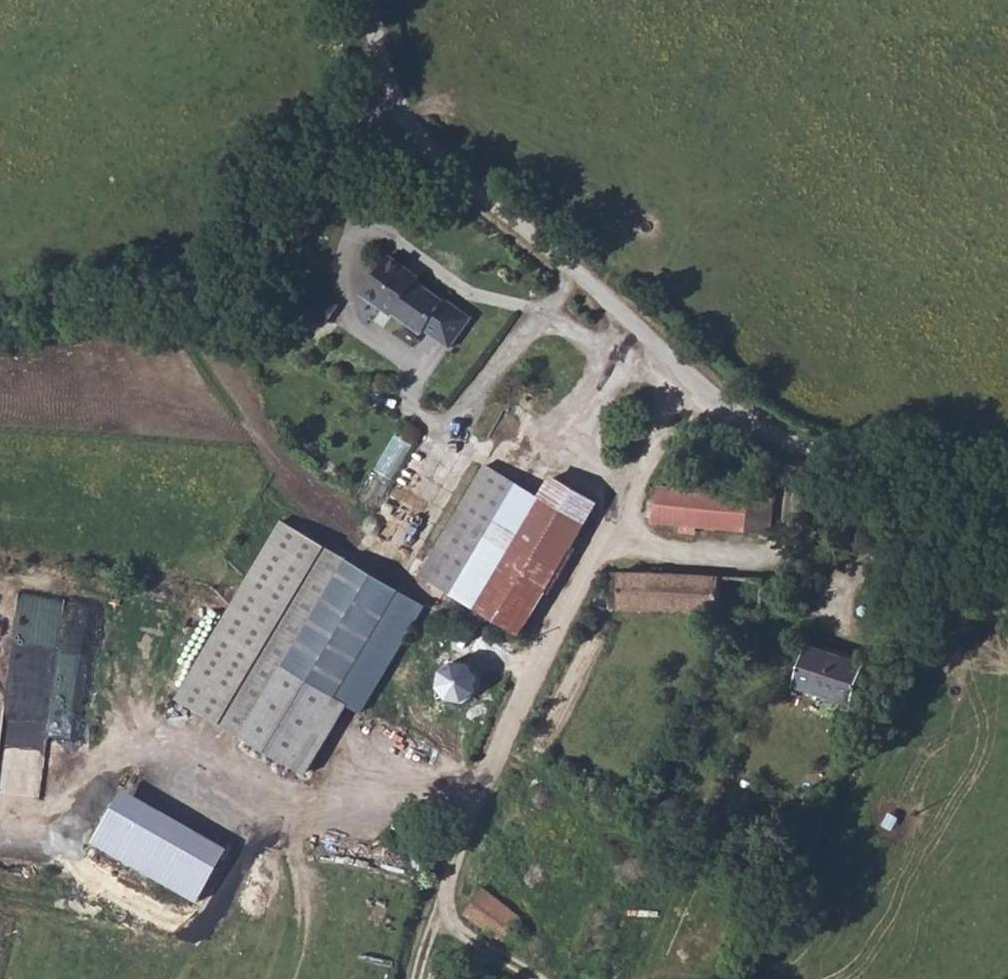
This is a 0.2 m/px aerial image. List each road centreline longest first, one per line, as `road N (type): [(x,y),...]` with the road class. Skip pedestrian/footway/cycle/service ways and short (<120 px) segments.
road 1 (unclassified): [(377,0),(401,103),(424,138),(578,279),(757,425),(909,478),(1007,498)]
road 2 (track): [(682,363),(637,476),(524,679),(457,838),(419,978)]
road 3 (track): [(0,807),(56,819),(166,736),(333,810),(400,778),(475,797)]
road 4 (track): [(401,103),(273,157),(239,283),(0,309)]
road 5 (track): [(600,543),(772,561)]

